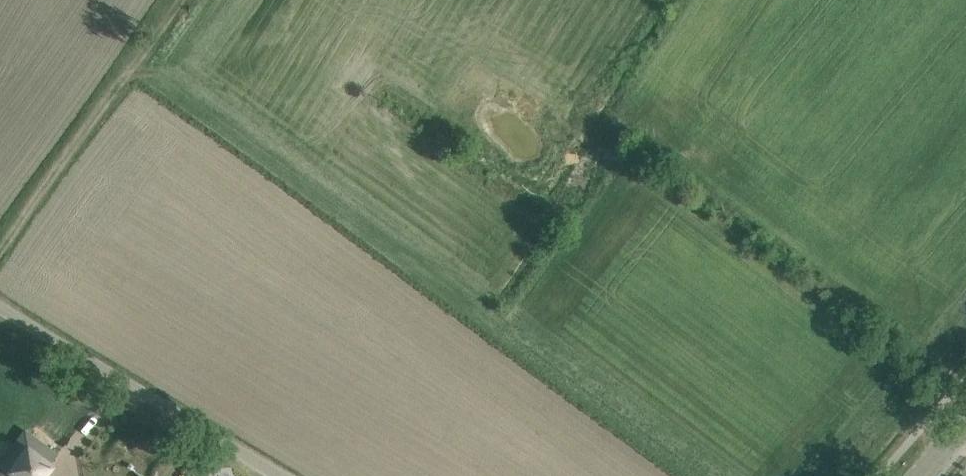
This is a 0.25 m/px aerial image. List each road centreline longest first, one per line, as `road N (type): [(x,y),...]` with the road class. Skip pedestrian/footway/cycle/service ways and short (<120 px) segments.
road 1 (unclassified): [(273,475),(0,310)]
road 2 (track): [(0,249),(175,0)]

